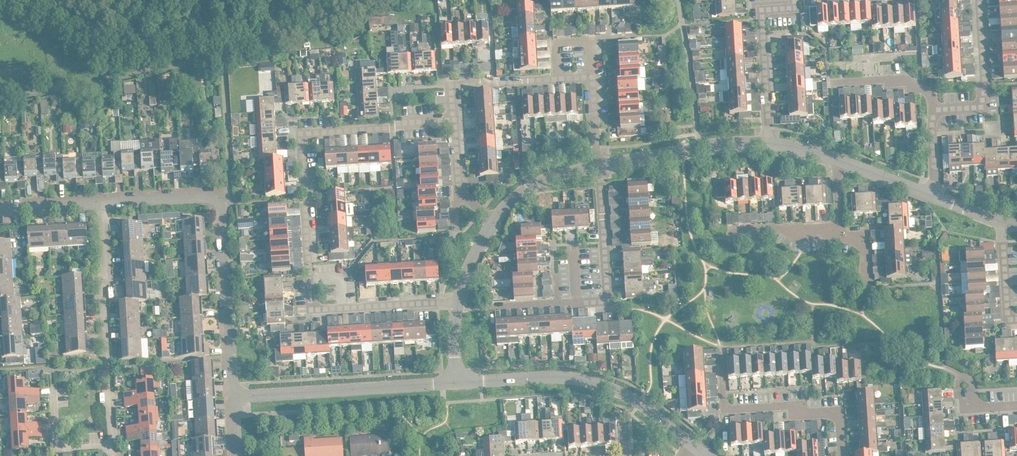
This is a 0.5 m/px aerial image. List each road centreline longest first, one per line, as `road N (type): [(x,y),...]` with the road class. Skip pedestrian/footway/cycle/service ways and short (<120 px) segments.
road 1 (residential): [(105,199),(202,193),(219,201),(236,392)]
road 2 (residential): [(312,274),(306,130),(458,117)]
road 3 (tertiary): [(695,443),(644,400),(605,380),(564,372),(460,380)]
road 4 (tertiary): [(460,380),(236,392)]
road 5 (residential): [(722,355),(728,407),(830,405),(841,411),(845,455)]
road 6 (tertiary): [(771,140),(604,161)]
road 7 (residential): [(604,161),(611,297),(580,298)]
road 8 (residential): [(111,362),(105,199)]
road 9 (residential): [(982,0),(984,103),(938,105)]
road 10 (residential): [(562,76),(457,84),(458,117)]
road 11 (residential): [(771,140),(766,6)]
road 12 (residential): [(57,366),(59,445),(114,443)]
road 13 (tertiary): [(604,161),(544,178),(496,219)]

